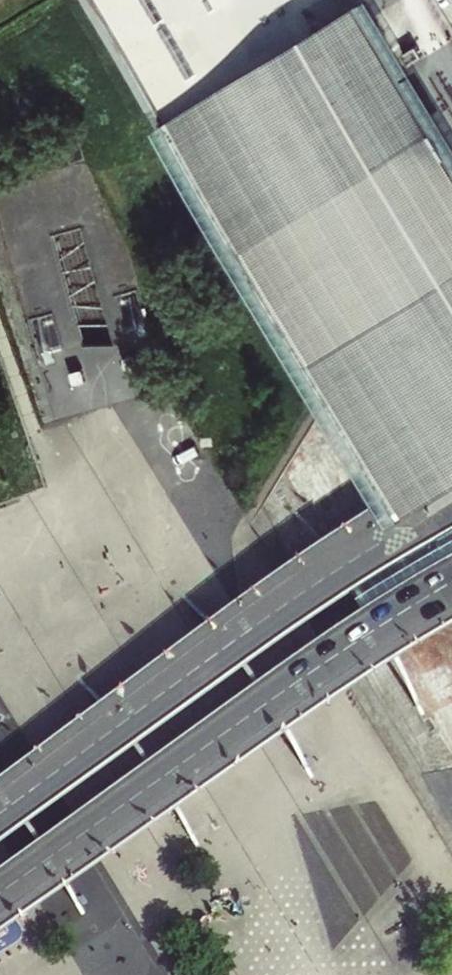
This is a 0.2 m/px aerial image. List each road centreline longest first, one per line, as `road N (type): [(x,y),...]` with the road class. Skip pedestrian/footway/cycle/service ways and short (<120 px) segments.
road 1 (tertiary): [(451,511),(282,615),(0,820)]
road 2 (tertiary): [(0,898),(451,589)]

